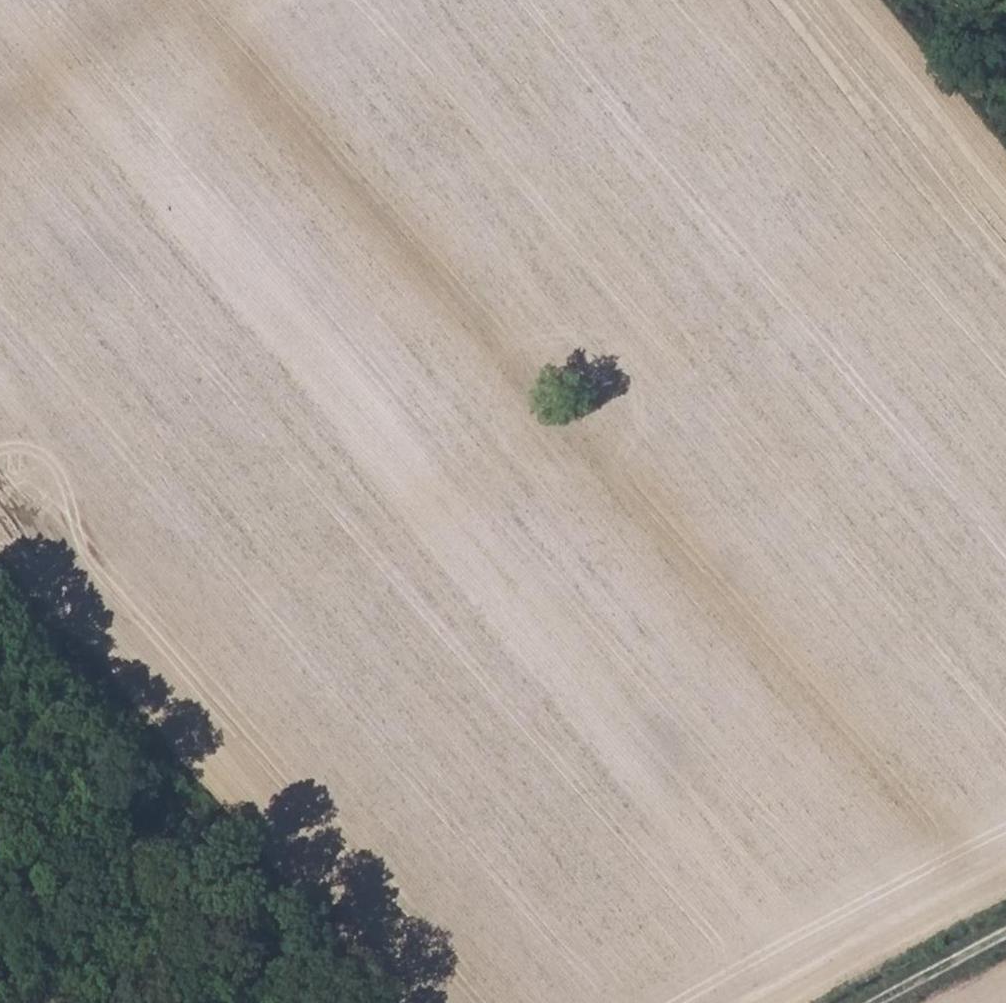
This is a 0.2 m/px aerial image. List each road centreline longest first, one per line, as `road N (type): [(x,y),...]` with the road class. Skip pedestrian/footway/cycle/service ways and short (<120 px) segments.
road 1 (track): [(1005,934),(875,1002)]

